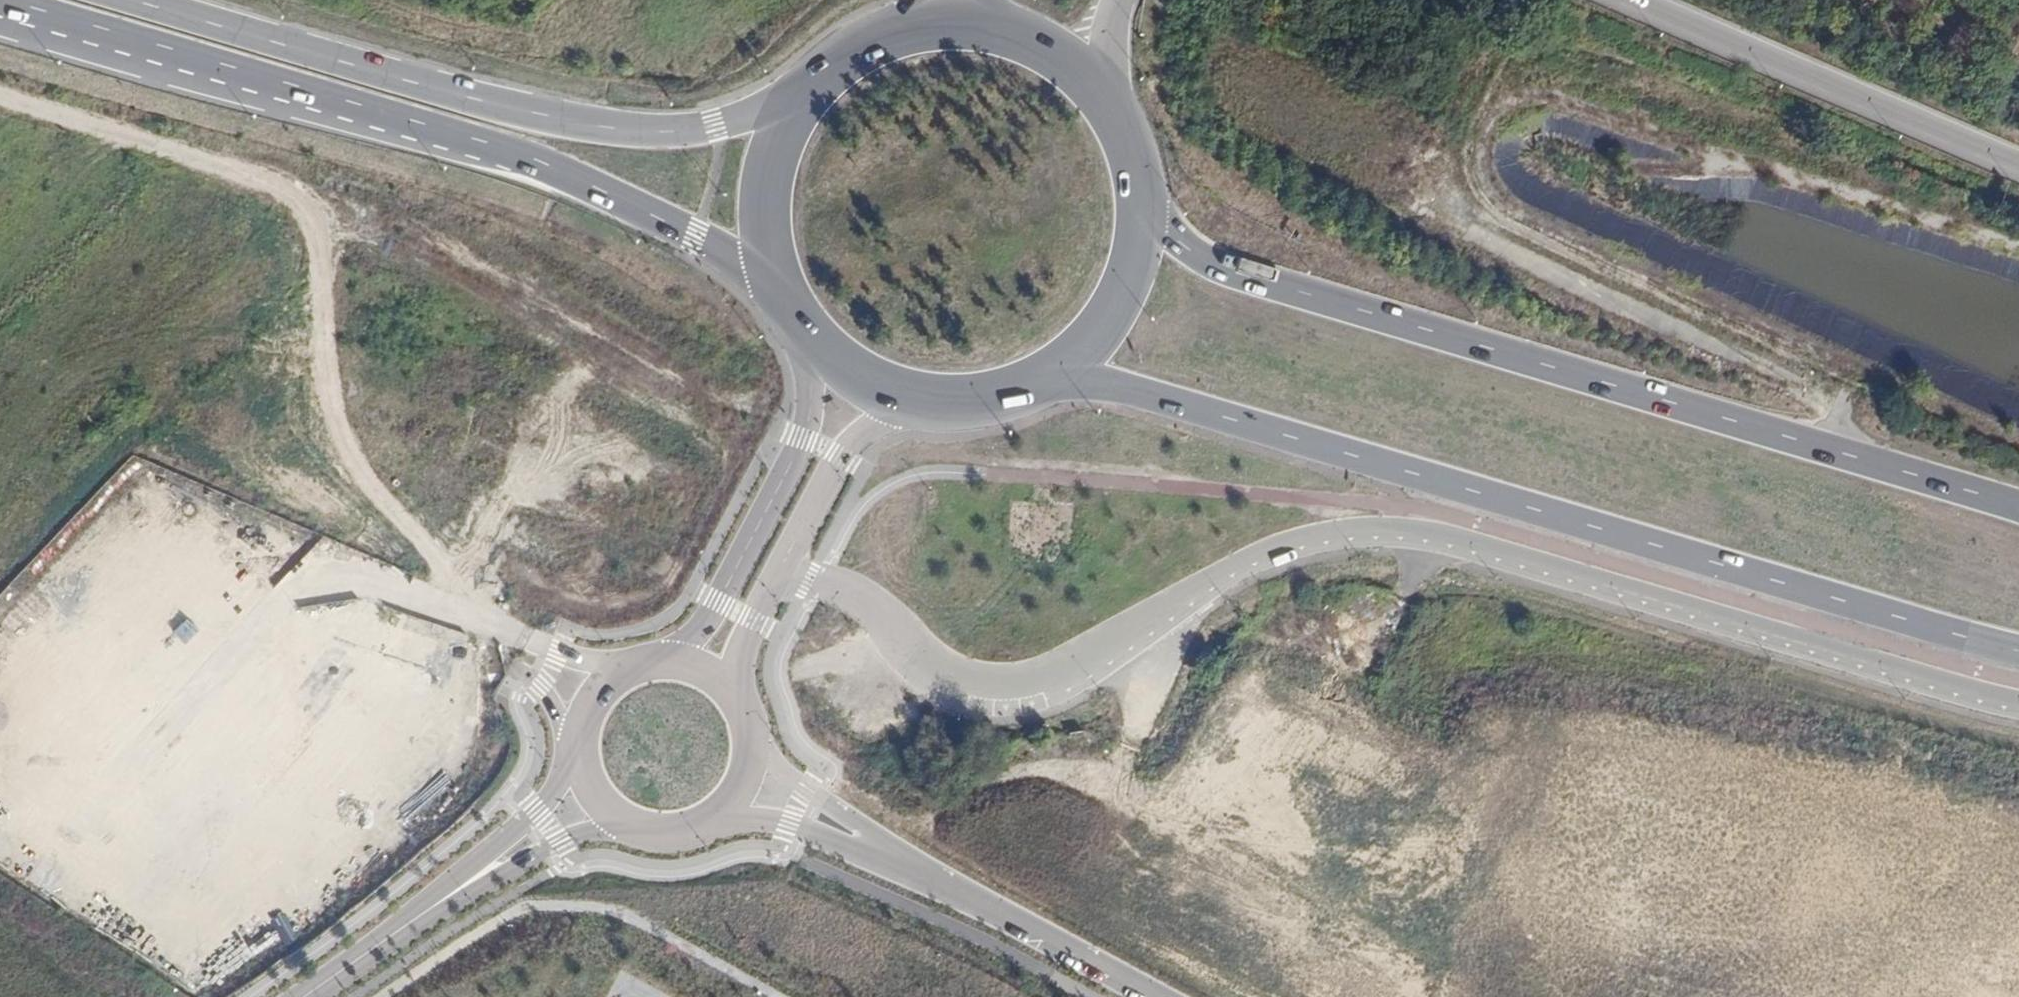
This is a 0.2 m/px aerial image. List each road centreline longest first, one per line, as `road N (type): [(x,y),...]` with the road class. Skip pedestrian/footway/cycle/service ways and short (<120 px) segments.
road 1 (unclassified): [(779,570),(854,593),(925,658),(961,678),(993,685),(1034,680),(1291,540),(1363,528),(1438,531),(2018,703)]
road 2 (primary): [(1051,377),(1171,397),(2018,644)]
road 3 (primary): [(2018,505),(1245,273),(1180,238),(1142,187)]
road 4 (primary): [(46,24),(497,149),(633,206),(771,277)]
road 5 (track): [(0,100),(401,237),(697,397)]
road 6 (primary): [(814,79),(717,126),(632,133),(468,101),(118,0)]
road 7 (track): [(325,211),(333,393),(353,461),(487,621)]
road 8 (motorway): [(1644,0),(2018,160)]
road 9 (tertiary): [(797,327),(813,391),(802,438),(719,602),(665,661)]
road 10 (tertiary): [(779,570),(840,456),(878,424),(932,403)]
road 11 (primary): [(1051,377),(1094,341),(1125,295),(1141,242),(1142,187)]
road 12 (primary): [(814,79),(788,113),(764,172),(759,214),(771,277)]
road 13 (unclassified): [(581,740),(547,798),(461,889)]
road 14 (unclassified): [(461,889),(303,996)]
road 15 (residential): [(1041,931),(875,844)]
road 16 (unclassified): [(461,889),(575,837),(635,826)]
road 17 (residential): [(713,818),(789,823),(875,844)]
road 18 (residential): [(875,844),(751,737)]
road 19 (primary): [(797,327),(861,382),(932,403)]
road 20 (residential): [(1041,931),(1164,996)]
road 21 (tertiary): [(734,694),(741,652),(779,570)]
road 22 (primary): [(1011,31),(932,23),(880,35)]
road 23 (primary): [(1114,111),(1059,54),(1011,31)]
road 24 (motorway): [(1901,0),(2018,55)]
road 25 (tertiary): [(665,661),(634,668),(603,689),(581,740)]
road 26 (primary): [(932,403),(999,399),(1051,377)]

